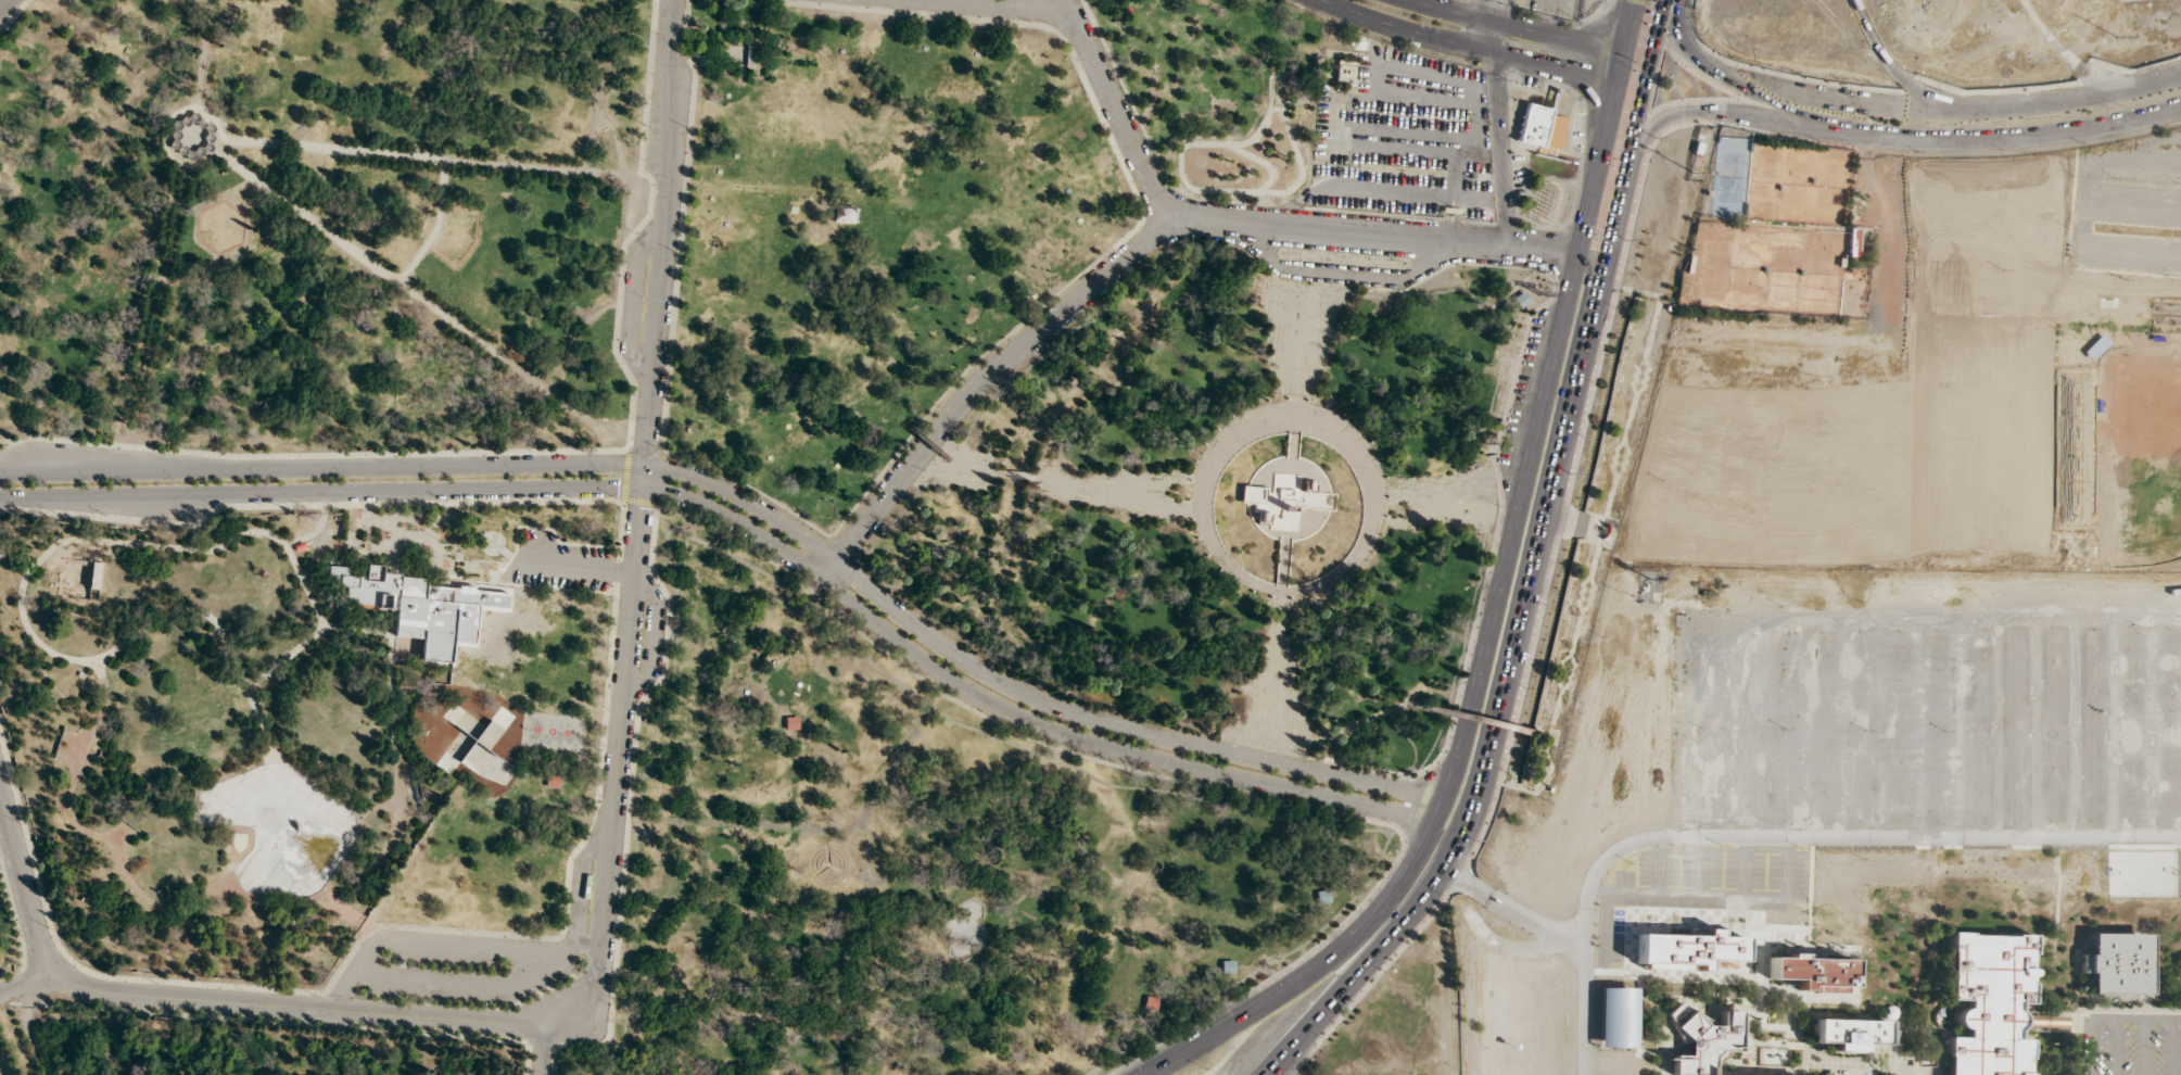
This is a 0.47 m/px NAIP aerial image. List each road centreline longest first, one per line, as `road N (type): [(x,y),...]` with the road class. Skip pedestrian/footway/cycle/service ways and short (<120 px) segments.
road 1 (secondary): [(2180,113),(2012,146),(1906,144),(1796,125)]
road 2 (residential): [(1047,0),(1158,223)]
road 3 (residential): [(49,970),(0,795)]
road 4 (trunk): [(1634,137),(1667,0)]

